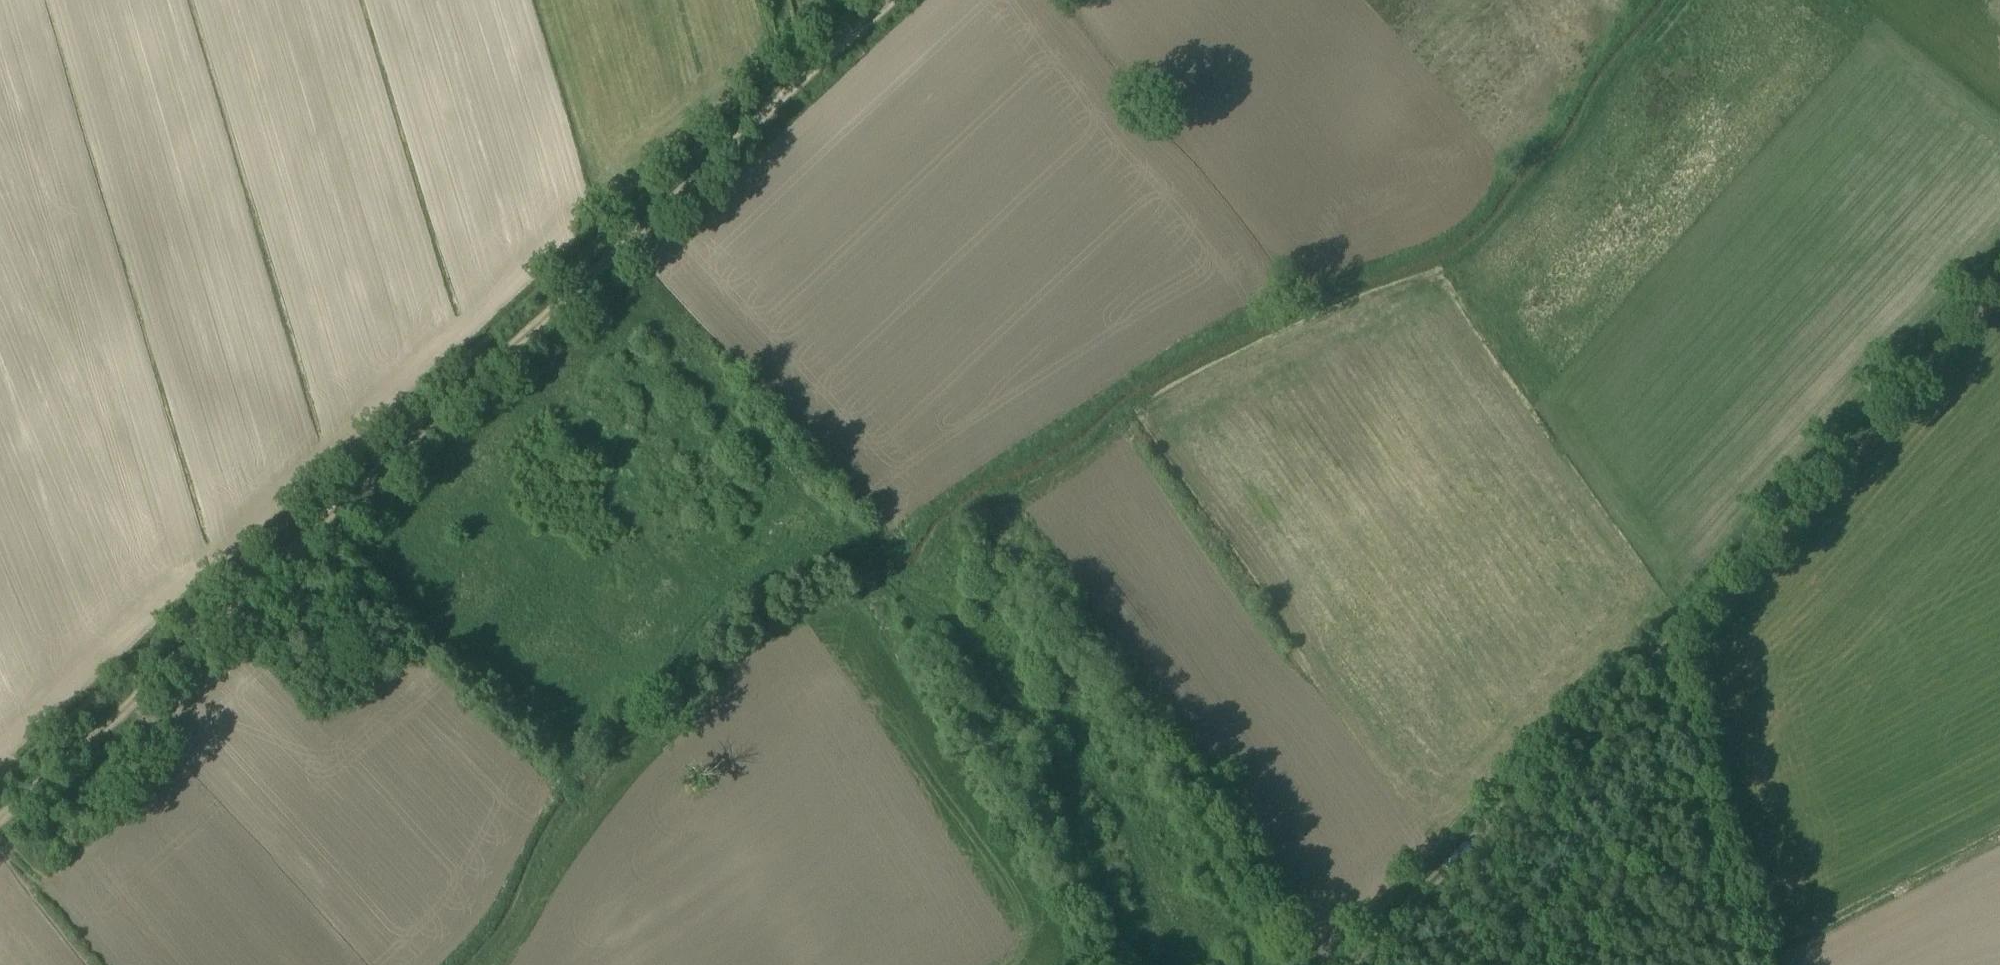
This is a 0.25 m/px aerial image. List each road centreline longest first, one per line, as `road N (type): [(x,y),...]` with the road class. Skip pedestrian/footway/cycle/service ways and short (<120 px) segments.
road 1 (track): [(0,821),(896,0)]
road 2 (track): [(1354,964),(1683,630),(1999,275)]

